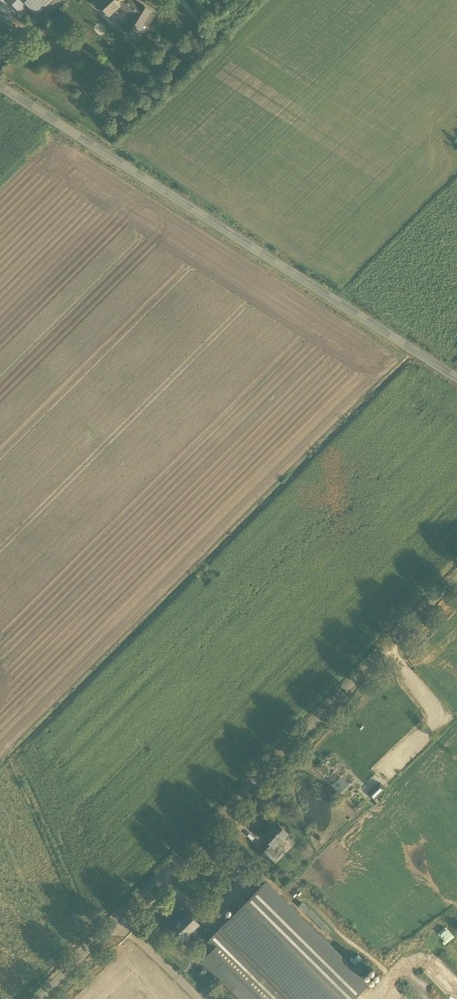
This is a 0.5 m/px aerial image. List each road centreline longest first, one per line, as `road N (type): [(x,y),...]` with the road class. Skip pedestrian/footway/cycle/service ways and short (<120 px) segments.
road 1 (unclassified): [(37,998),(456,577)]
road 2 (unclassified): [(456,379),(291,263),(0,86)]

